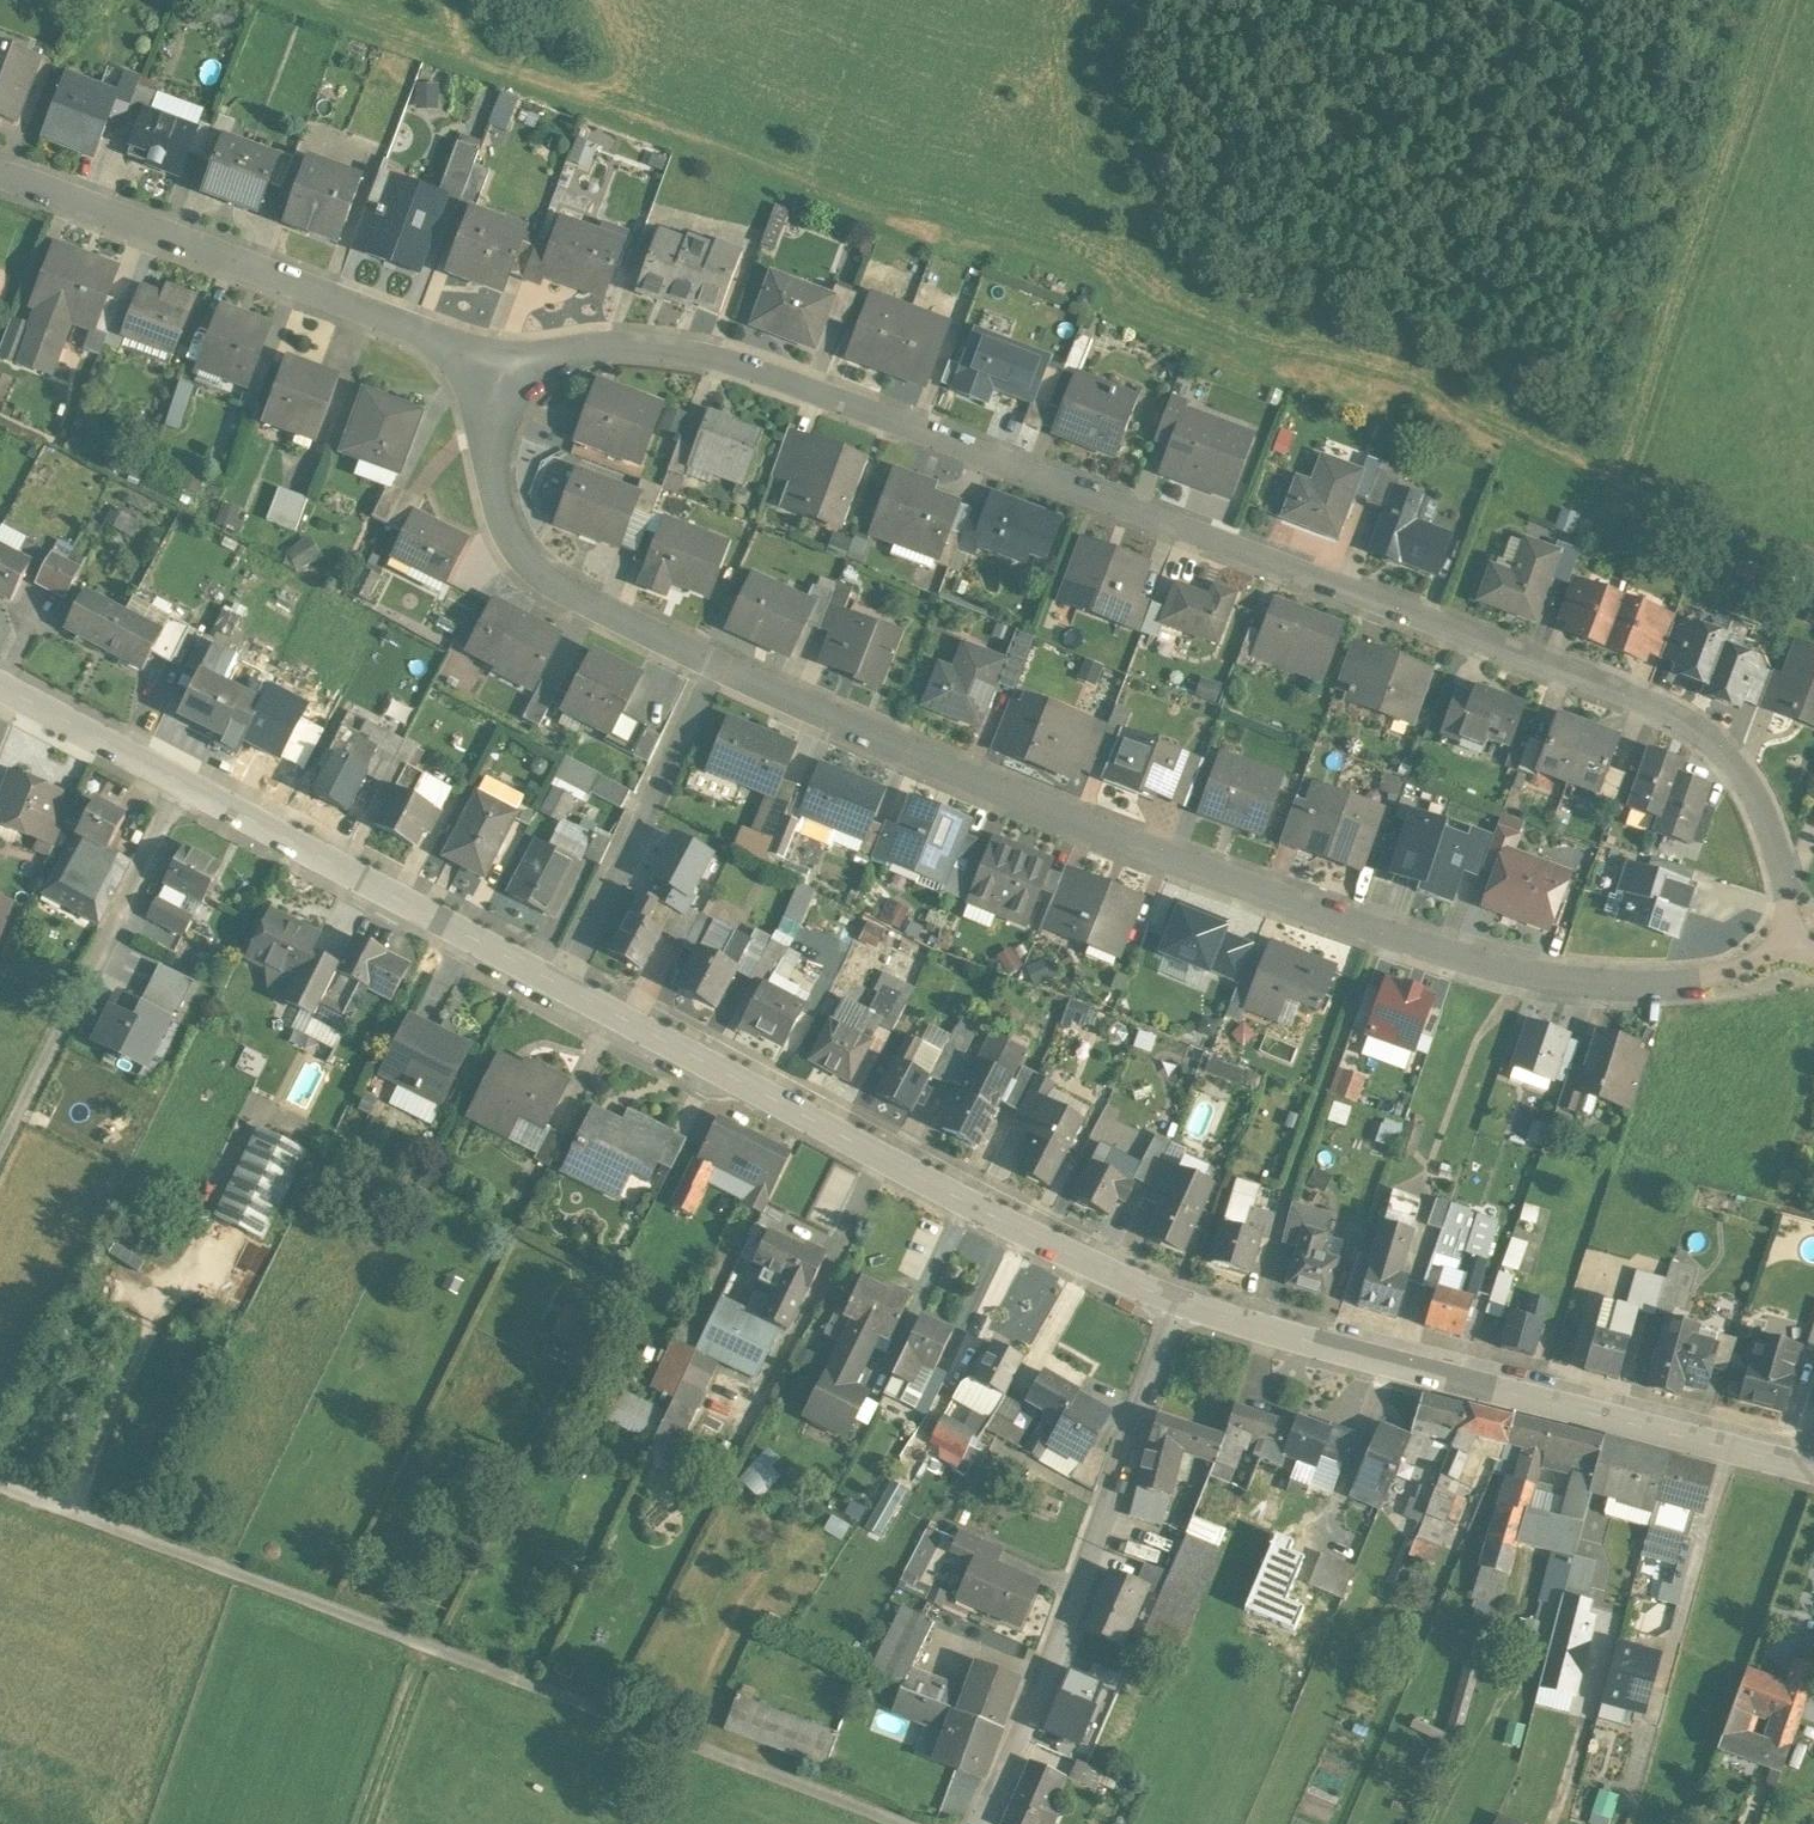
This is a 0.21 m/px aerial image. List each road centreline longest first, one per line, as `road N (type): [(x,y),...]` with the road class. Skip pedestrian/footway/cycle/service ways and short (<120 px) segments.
road 1 (residential): [(1799,953),(1796,878),(1756,791),(1721,750),(1632,707),(705,355),(593,348),(546,357),(514,380)]
road 2 (residential): [(1799,953),(1716,975),(1618,987),(1439,956),(1015,805),(714,668)]
road 3 (track): [(901,1823),(0,1482)]
road 4 (residential): [(563,987),(1051,1246),(1182,1304)]
road 5 (residential): [(1182,1304),(1813,1470)]
road 6 (residential): [(0,686),(563,987)]
road 7 (residential): [(1182,1304),(1120,1492),(982,1823)]
road 8 (residential): [(514,380),(442,344),(0,171)]
road 9 (residential): [(714,668),(548,585),(513,548),(494,518),(490,452),(514,380)]
road 10 (residential): [(714,668),(563,987)]
road 11 (track): [(1813,578),(1608,498)]
road 12 (track): [(426,1646),(363,1823)]
road 13 (track): [(0,1162),(61,1040)]

